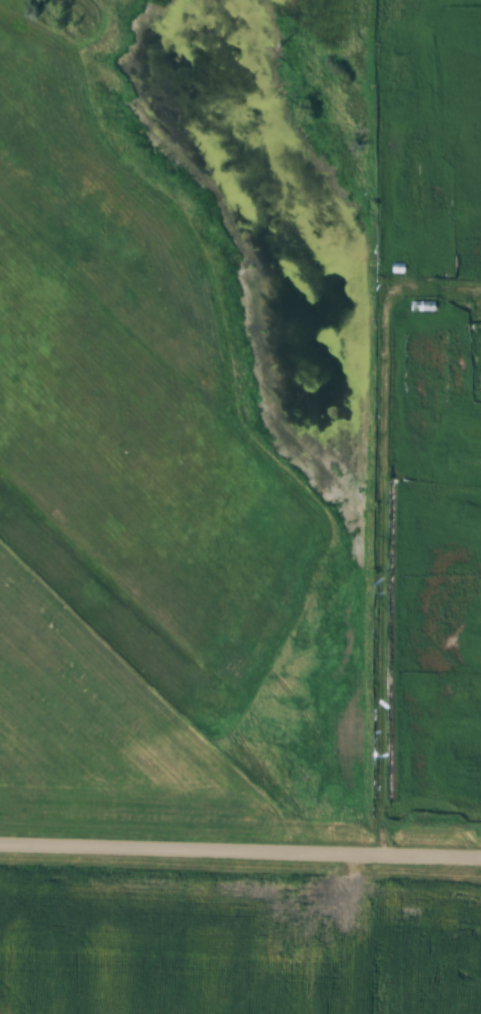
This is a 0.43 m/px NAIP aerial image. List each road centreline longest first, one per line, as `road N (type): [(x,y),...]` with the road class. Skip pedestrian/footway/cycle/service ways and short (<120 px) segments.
road 1 (residential): [(0,834),(480,847)]

